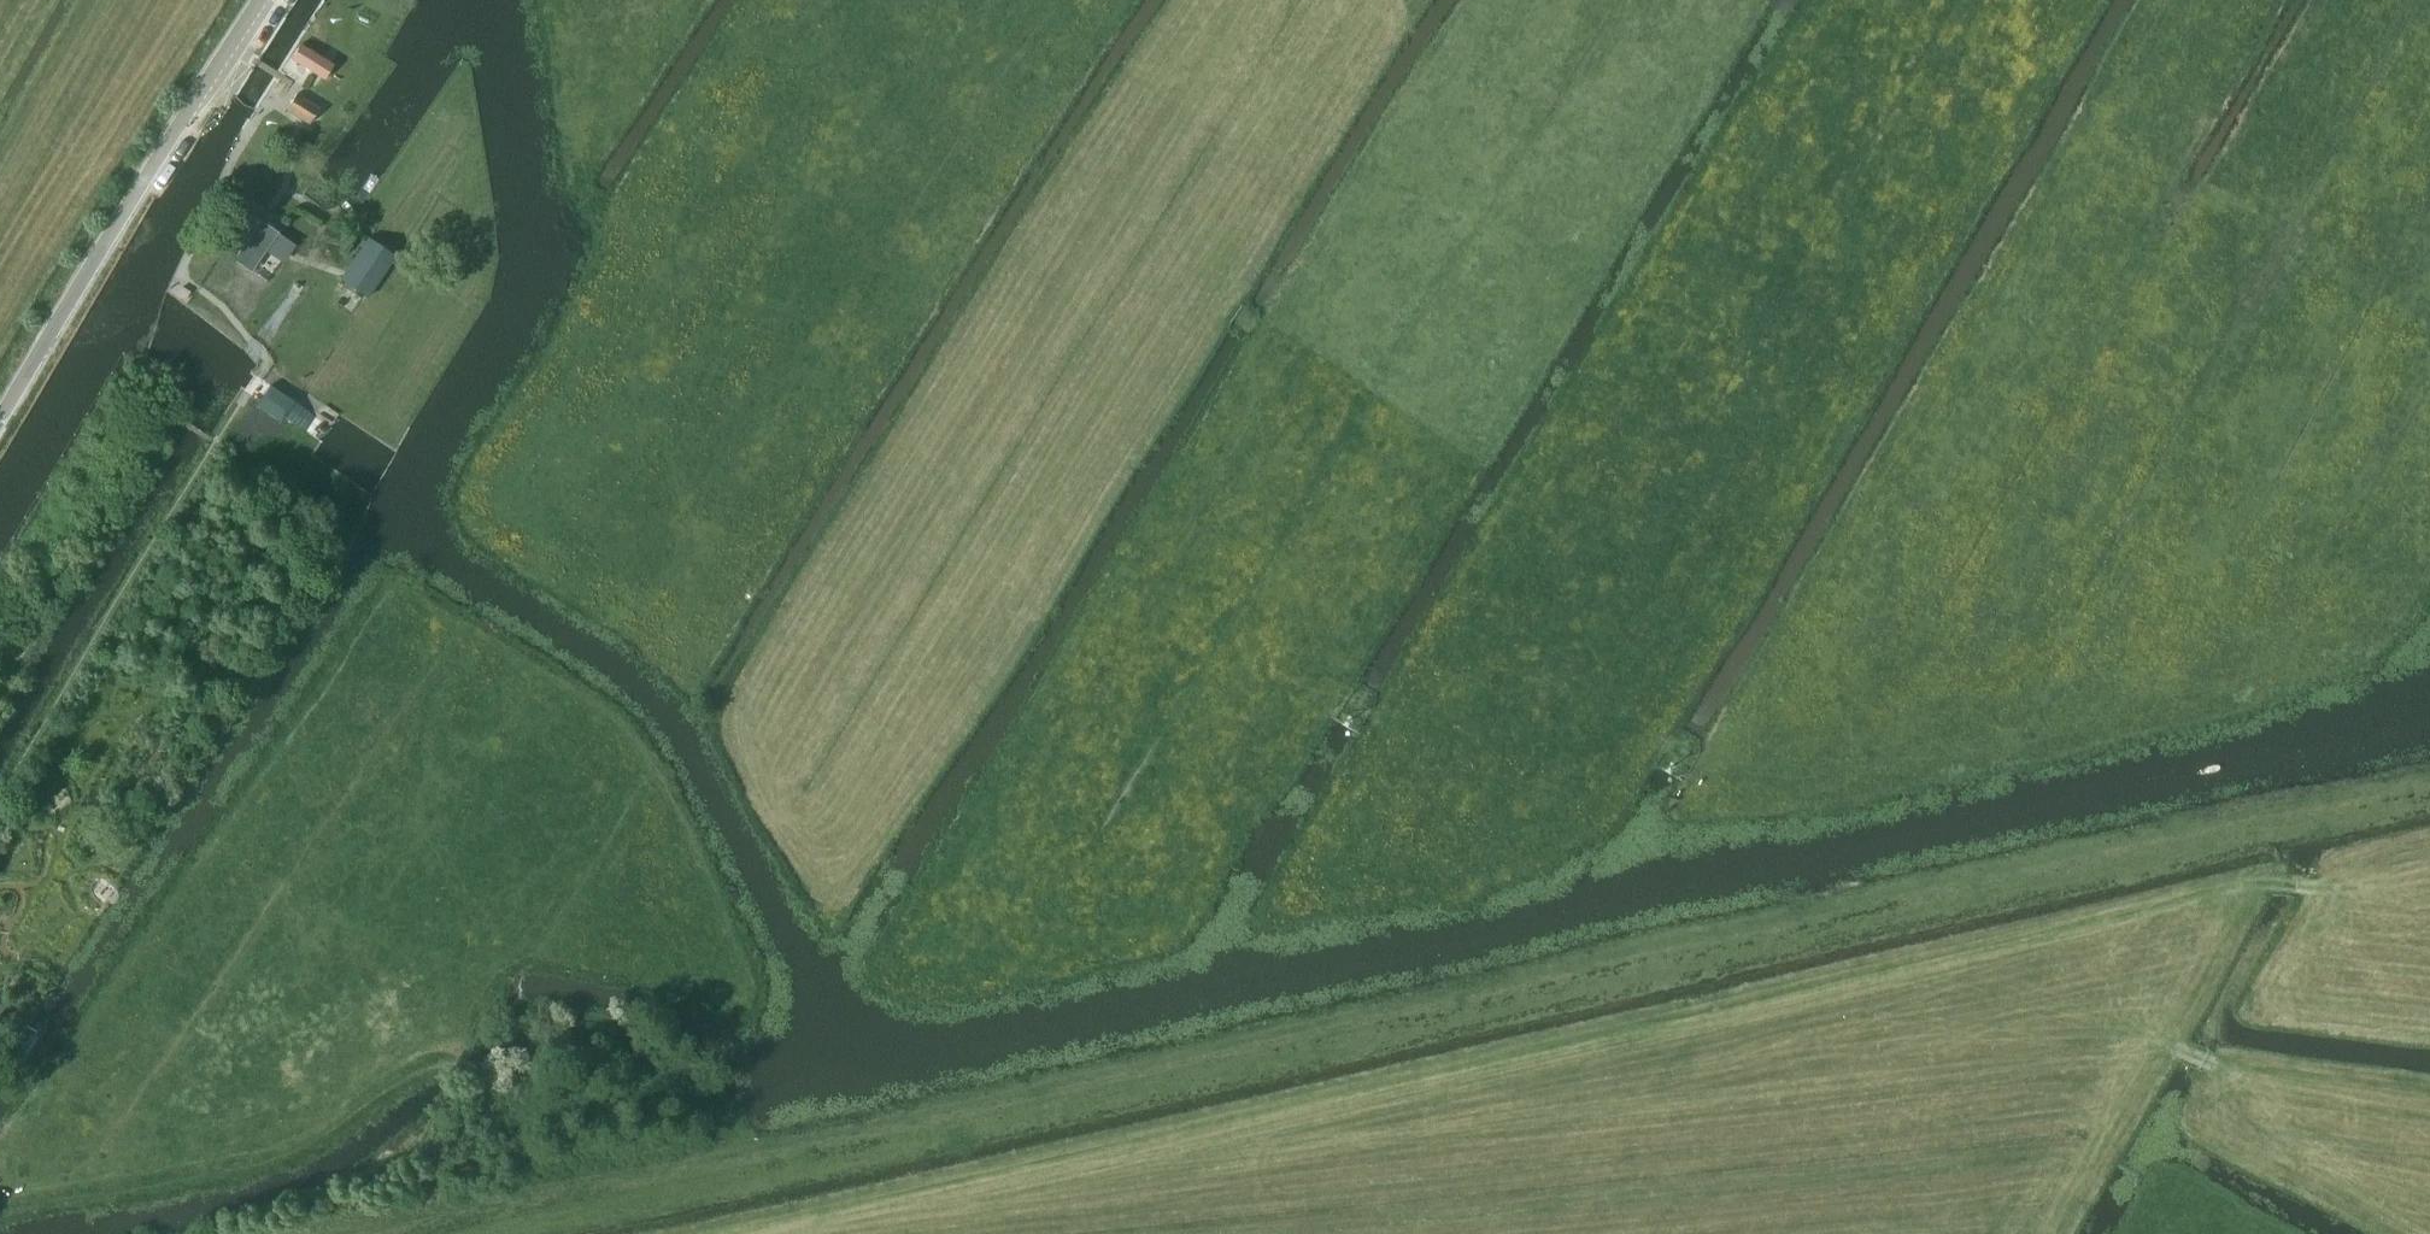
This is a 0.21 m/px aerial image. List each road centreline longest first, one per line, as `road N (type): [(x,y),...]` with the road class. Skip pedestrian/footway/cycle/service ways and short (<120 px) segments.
road 1 (unclassified): [(0,418),(260,0)]

